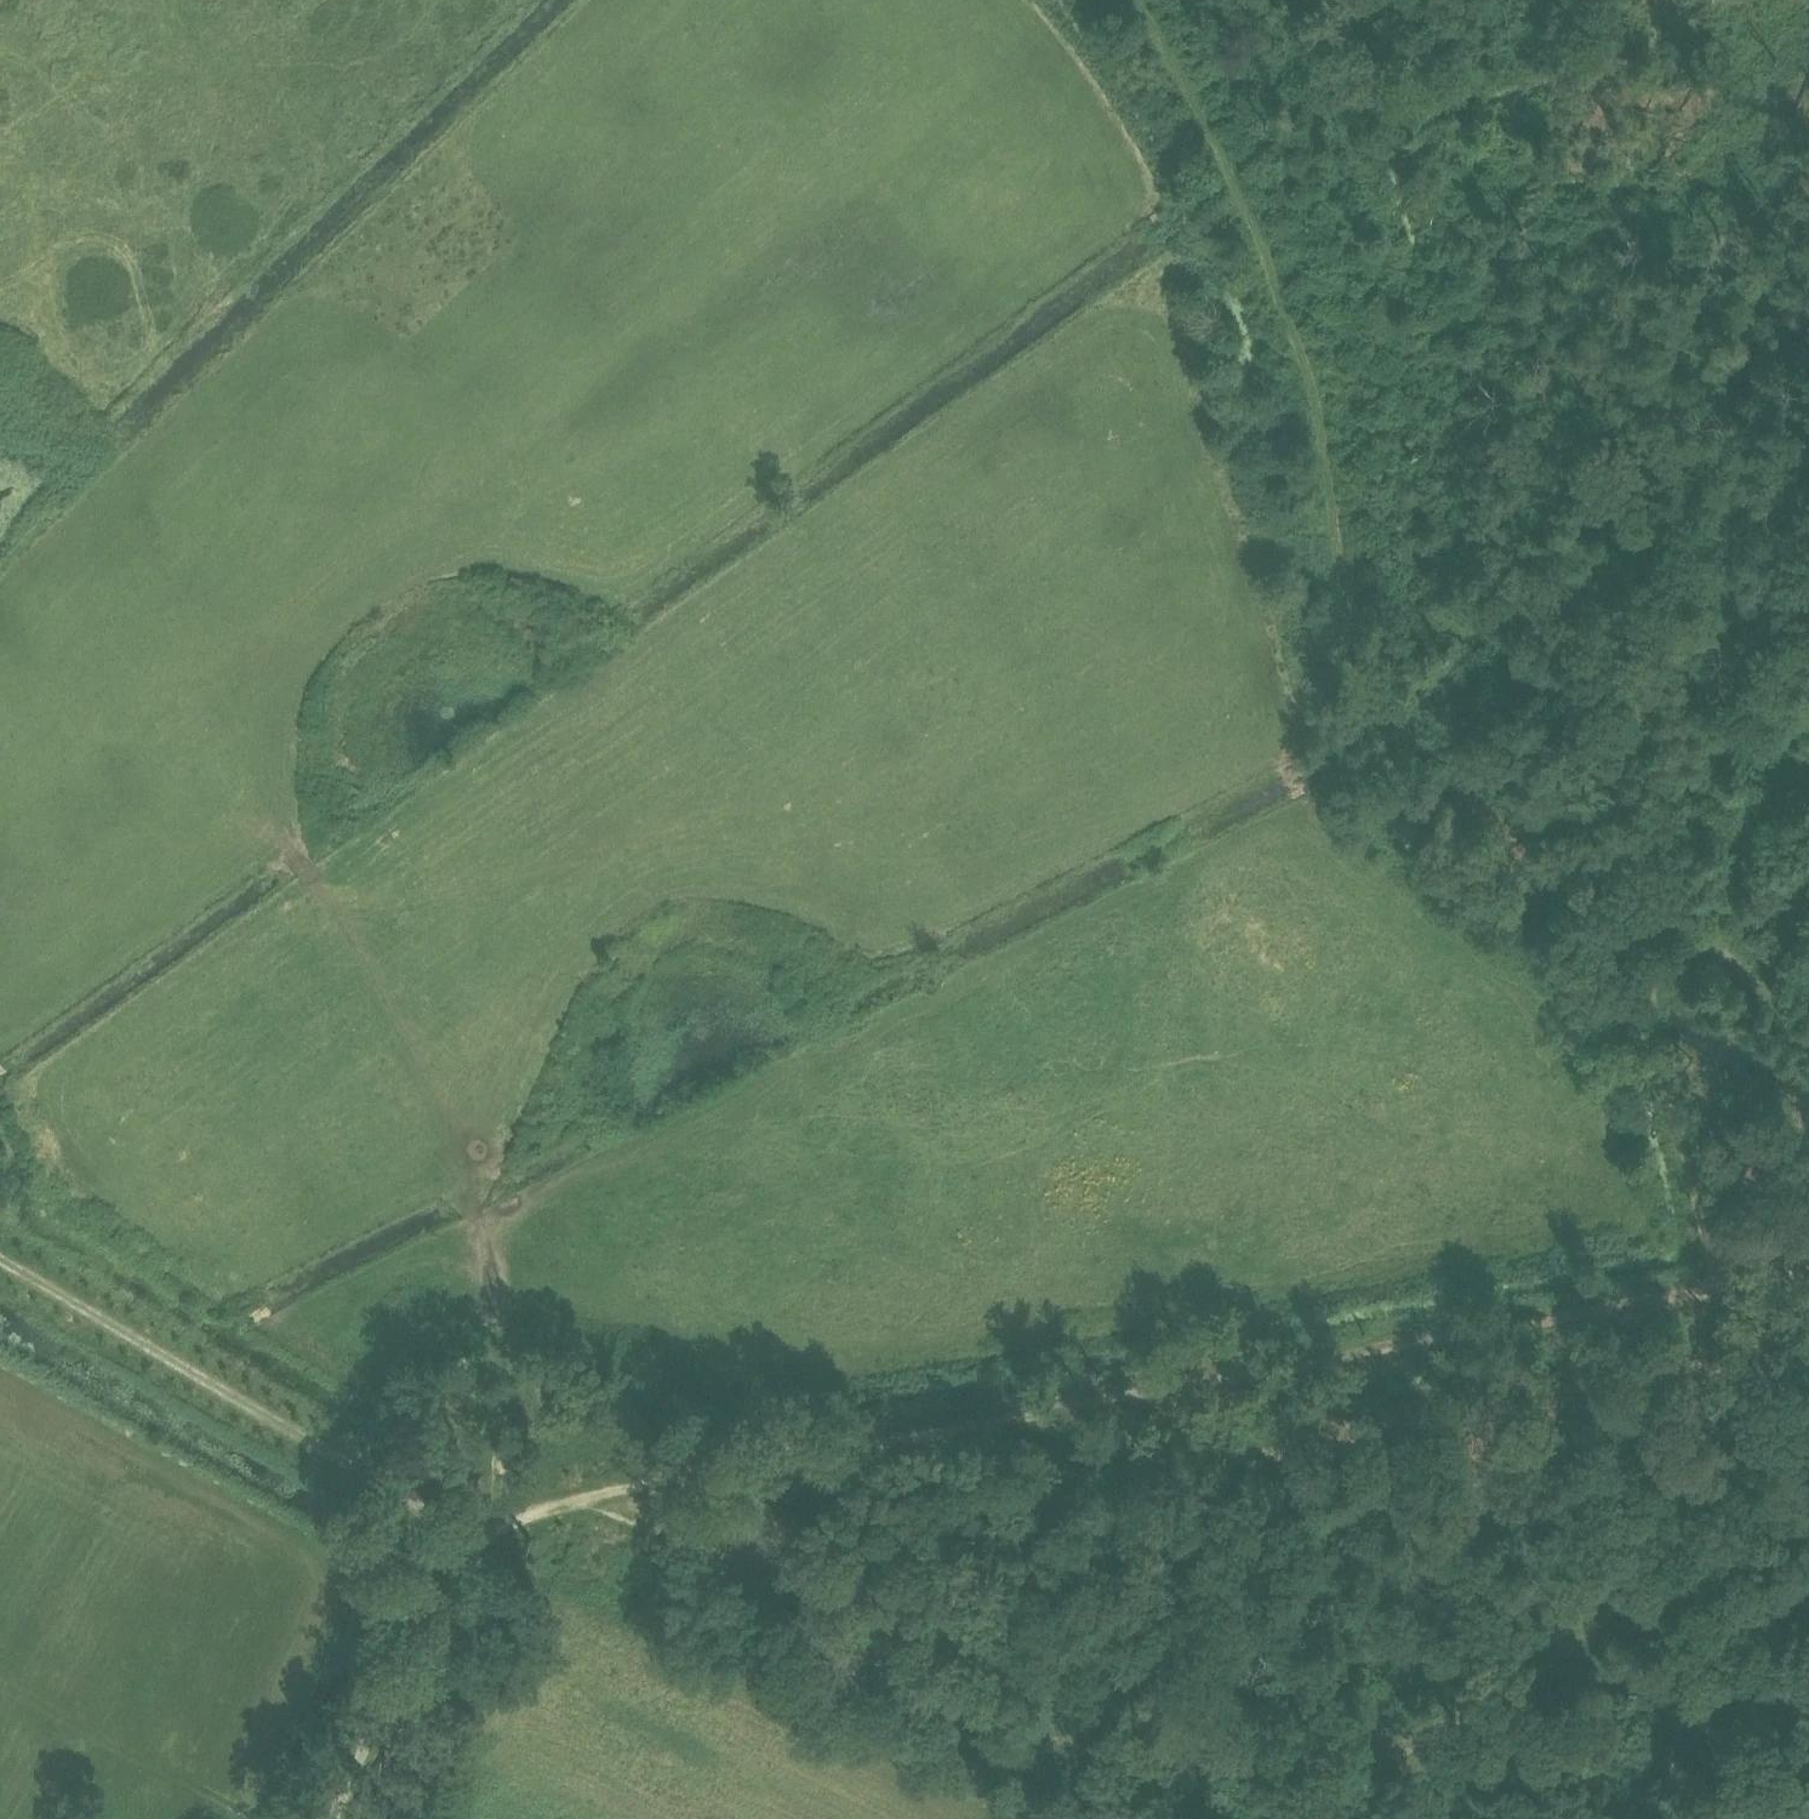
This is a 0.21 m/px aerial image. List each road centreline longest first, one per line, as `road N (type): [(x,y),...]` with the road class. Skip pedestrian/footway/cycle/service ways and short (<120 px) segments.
road 1 (track): [(581,1500),(691,1470),(1706,1287)]
road 2 (track): [(337,1818),(472,1550),(524,1517),(581,1500)]

